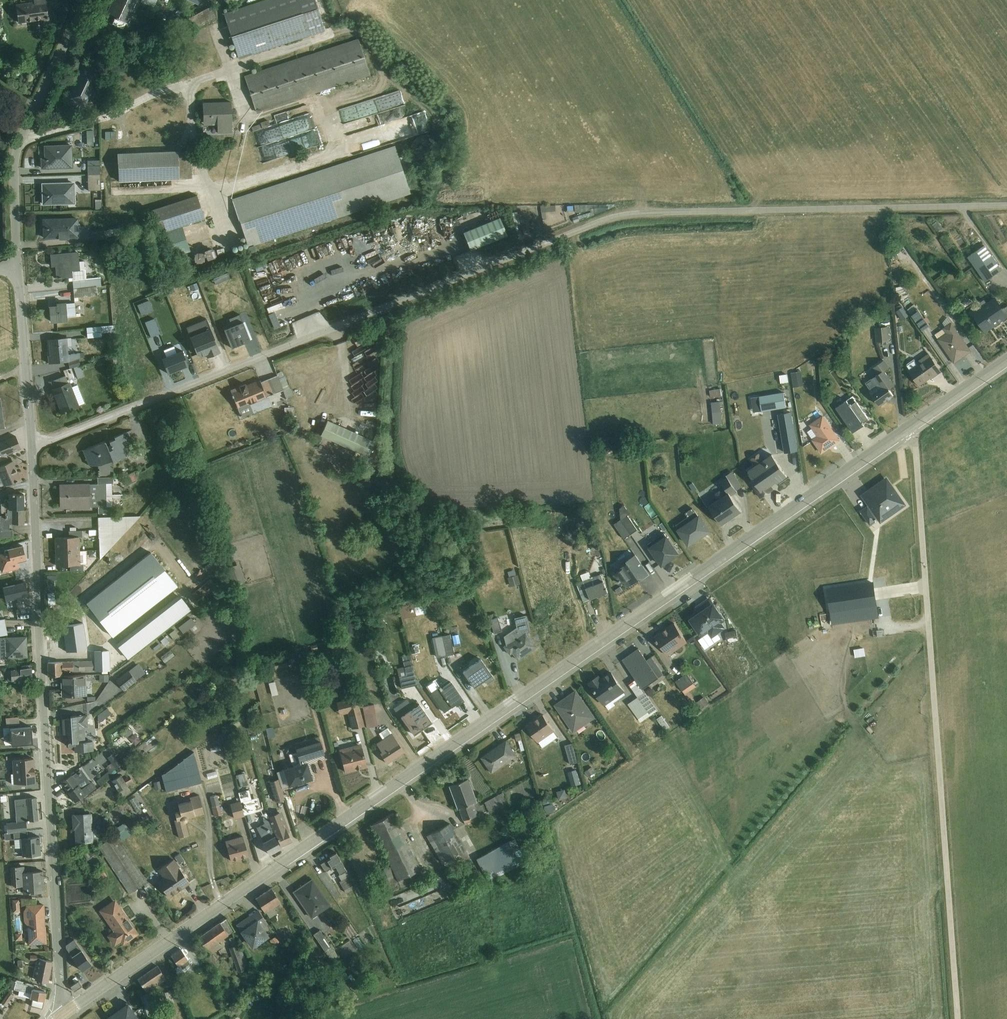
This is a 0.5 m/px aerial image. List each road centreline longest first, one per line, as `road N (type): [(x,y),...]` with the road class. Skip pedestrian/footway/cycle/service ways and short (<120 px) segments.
road 1 (tertiary): [(61,1015),(906,429)]
road 2 (unclassified): [(1006,204),(618,216),(31,445)]
road 3 (unclassified): [(958,1018),(916,443),(906,429)]
road 4 (unclassified): [(31,445),(61,1015)]
road 5 (unclassified): [(85,0),(20,139),(18,269)]
road 6 (unclassified): [(18,269),(31,445)]
road 7 (tertiary): [(906,429),(1006,359)]

